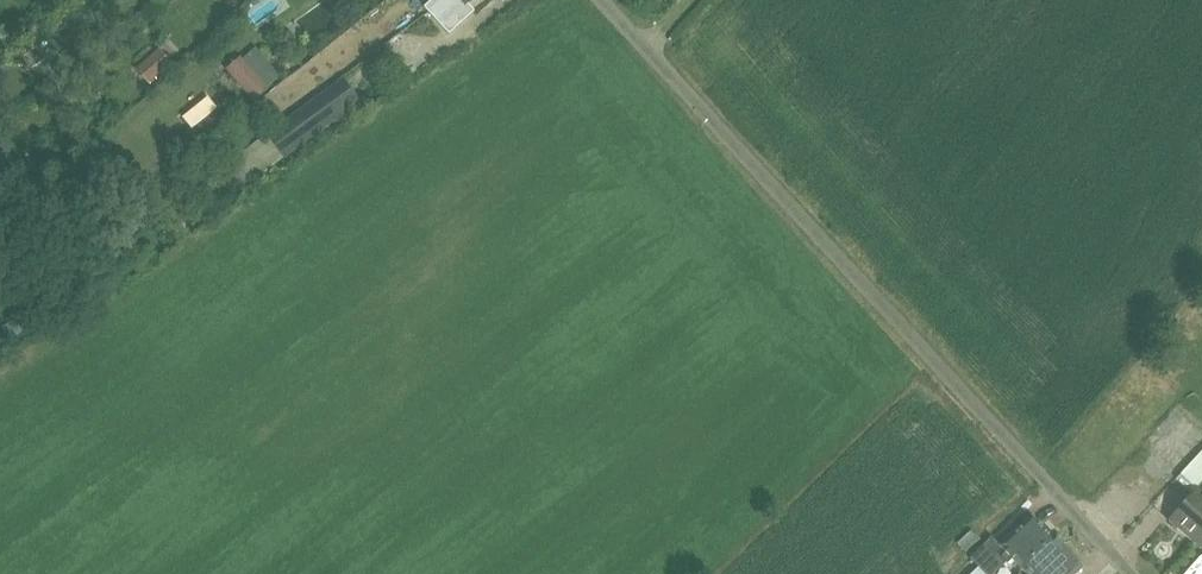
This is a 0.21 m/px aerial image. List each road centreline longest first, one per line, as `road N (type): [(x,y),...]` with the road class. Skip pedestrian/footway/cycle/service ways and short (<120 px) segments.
road 1 (unclassified): [(1132,573),(601,0)]

